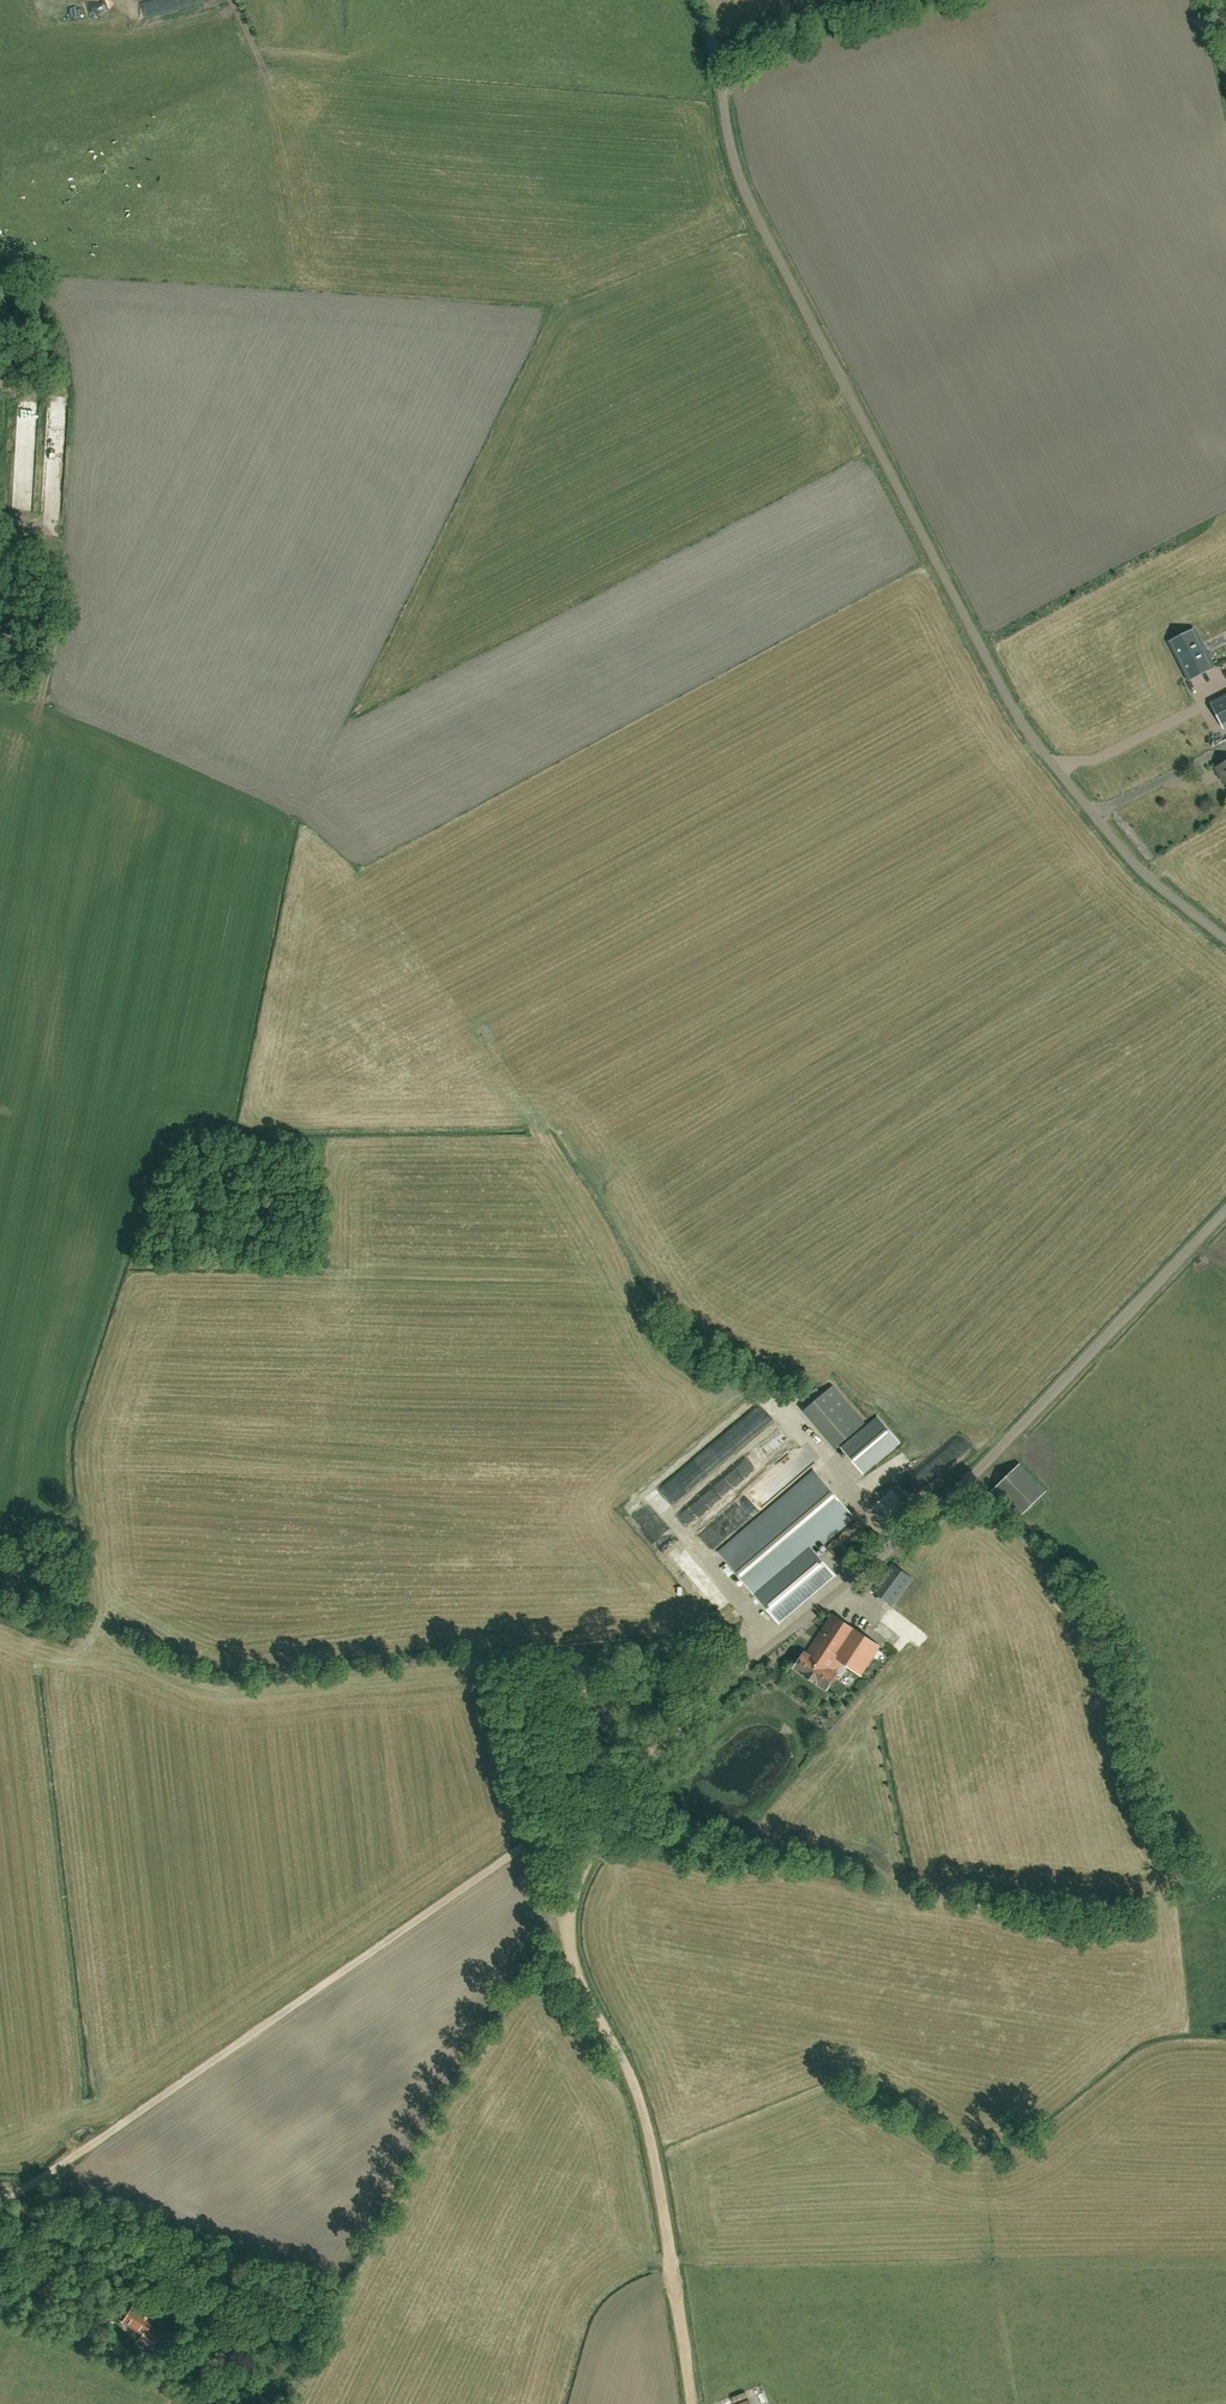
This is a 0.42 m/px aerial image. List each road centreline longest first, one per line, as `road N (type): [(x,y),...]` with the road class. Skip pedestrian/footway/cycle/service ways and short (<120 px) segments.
road 1 (unclassified): [(1225,940),(1127,858),(1016,714),(746,197),(716,47),(694,0)]
road 2 (track): [(0,2212),(634,1768)]
road 3 (track): [(634,1768),(791,1628),(479,1663),(526,1846)]
road 4 (unclassified): [(791,1628),(997,1449),(1225,1211)]
road 5 (track): [(695,2403),(638,2091),(571,1946)]
road 6 (track): [(571,1946),(587,1866),(634,1768)]

